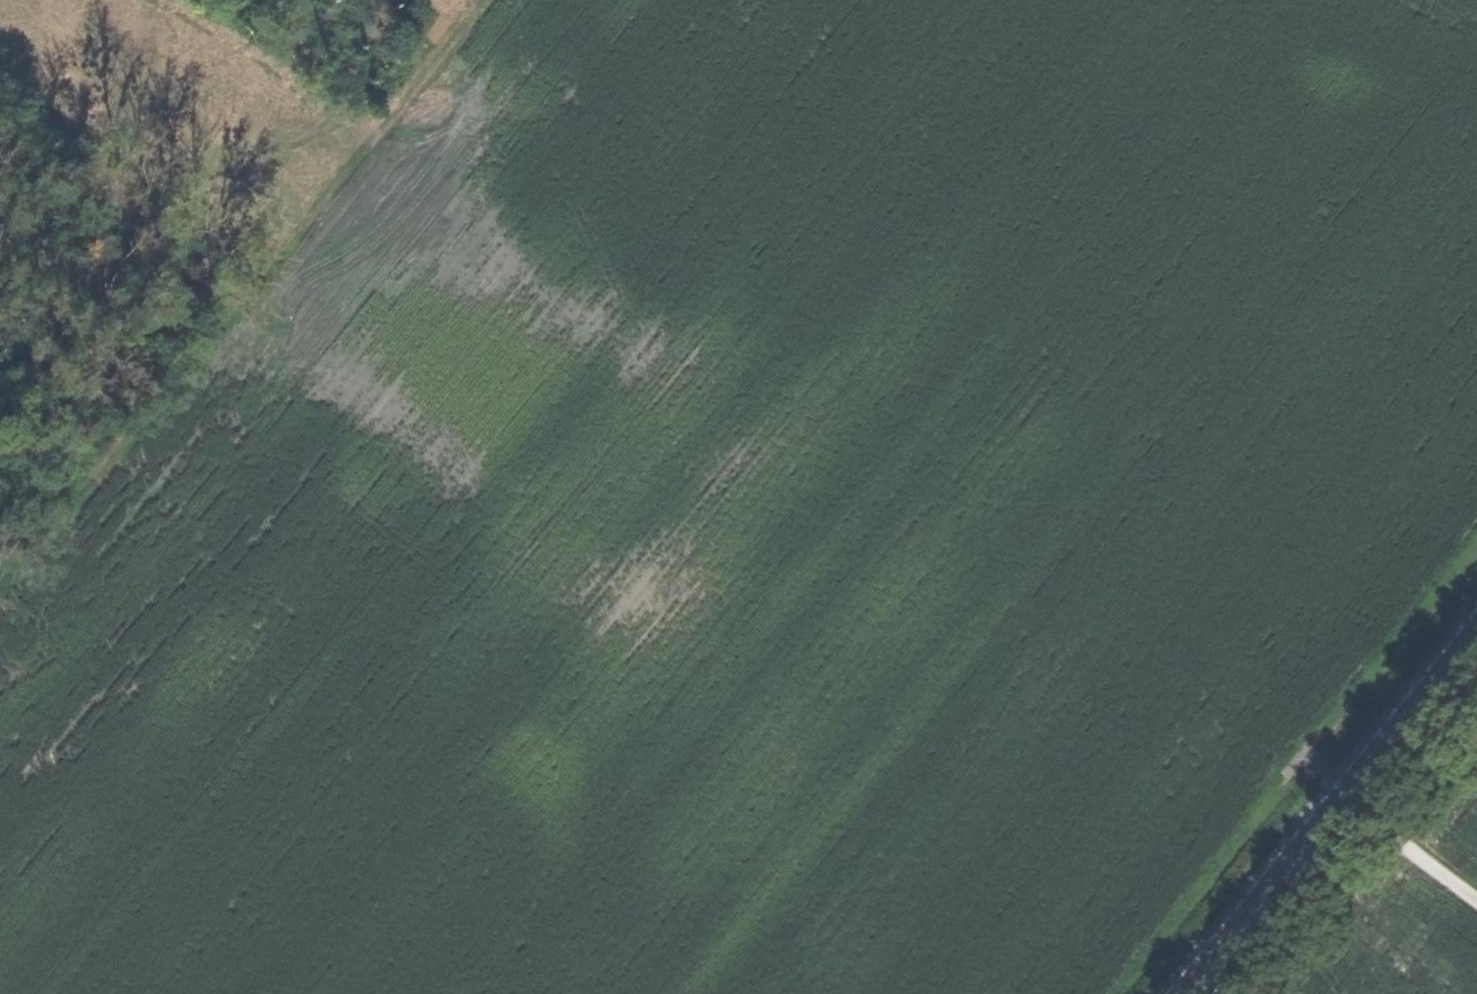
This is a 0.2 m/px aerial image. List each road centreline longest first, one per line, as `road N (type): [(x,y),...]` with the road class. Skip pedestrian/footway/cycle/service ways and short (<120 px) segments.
road 1 (secondary): [(1476,642),(1193,993)]
road 2 (track): [(482,0),(239,298)]

